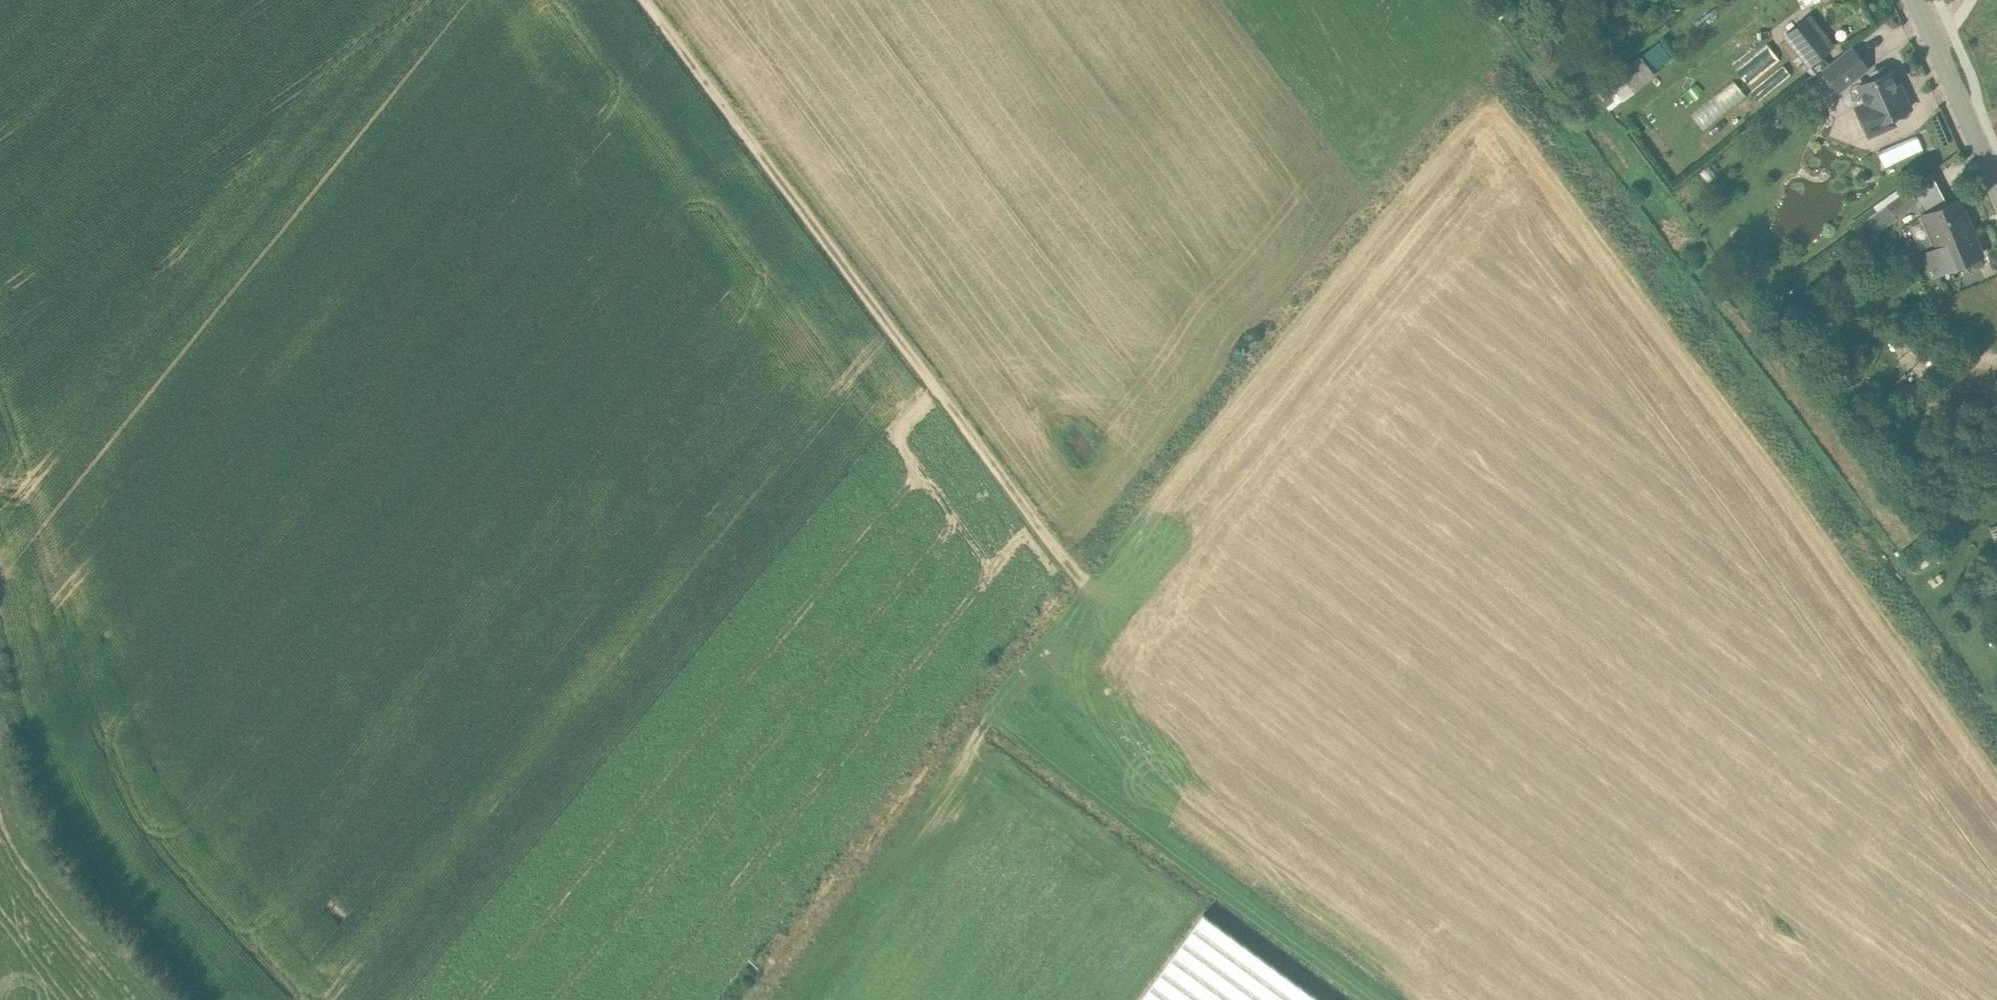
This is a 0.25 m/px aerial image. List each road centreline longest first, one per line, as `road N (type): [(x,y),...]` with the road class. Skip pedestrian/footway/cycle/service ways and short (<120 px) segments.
road 1 (tertiary): [(1915,0),(1996,186)]

